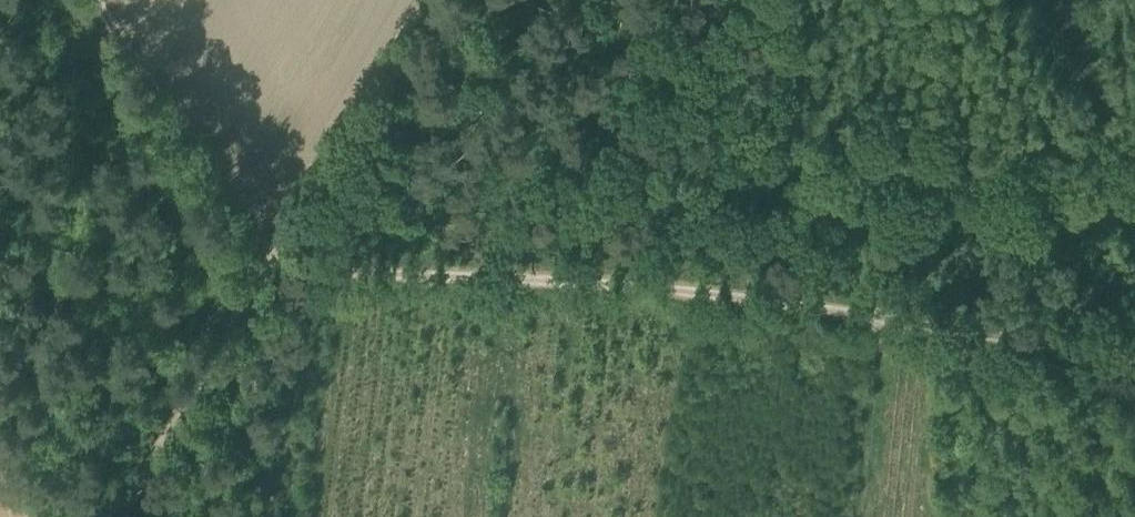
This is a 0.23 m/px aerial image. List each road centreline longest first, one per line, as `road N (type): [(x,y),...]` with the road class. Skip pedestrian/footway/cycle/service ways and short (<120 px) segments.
road 1 (track): [(1134,356),(664,286),(269,268)]
road 2 (track): [(269,268),(253,257),(96,0)]
road 3 (track): [(424,0),(269,268)]
road 4 (track): [(124,516),(269,268)]
road 5 (track): [(898,320),(889,396),(899,516)]

